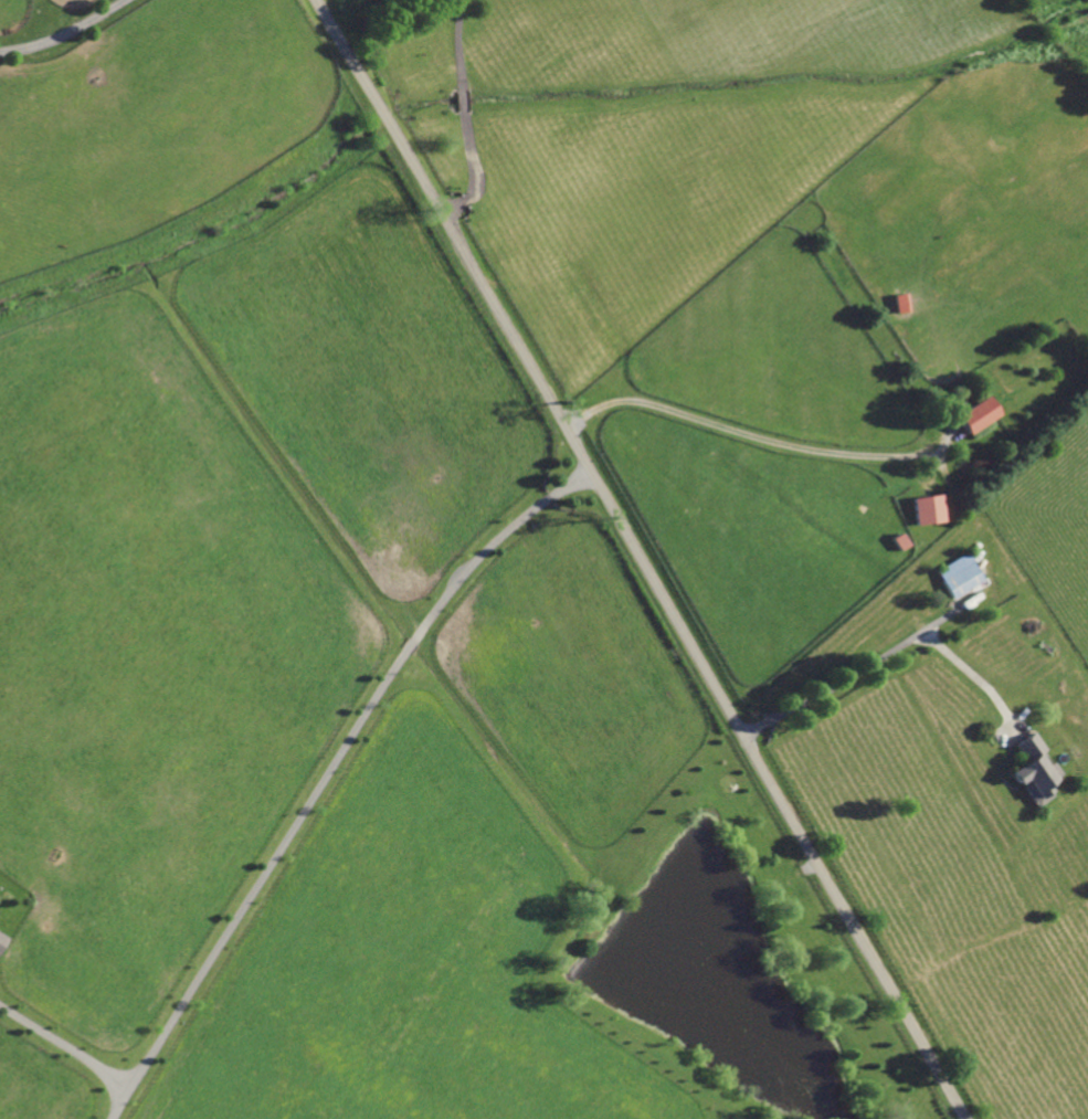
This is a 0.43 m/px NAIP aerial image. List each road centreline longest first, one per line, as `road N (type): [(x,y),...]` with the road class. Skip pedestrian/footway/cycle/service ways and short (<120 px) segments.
road 1 (residential): [(320,0),(967,1118)]

